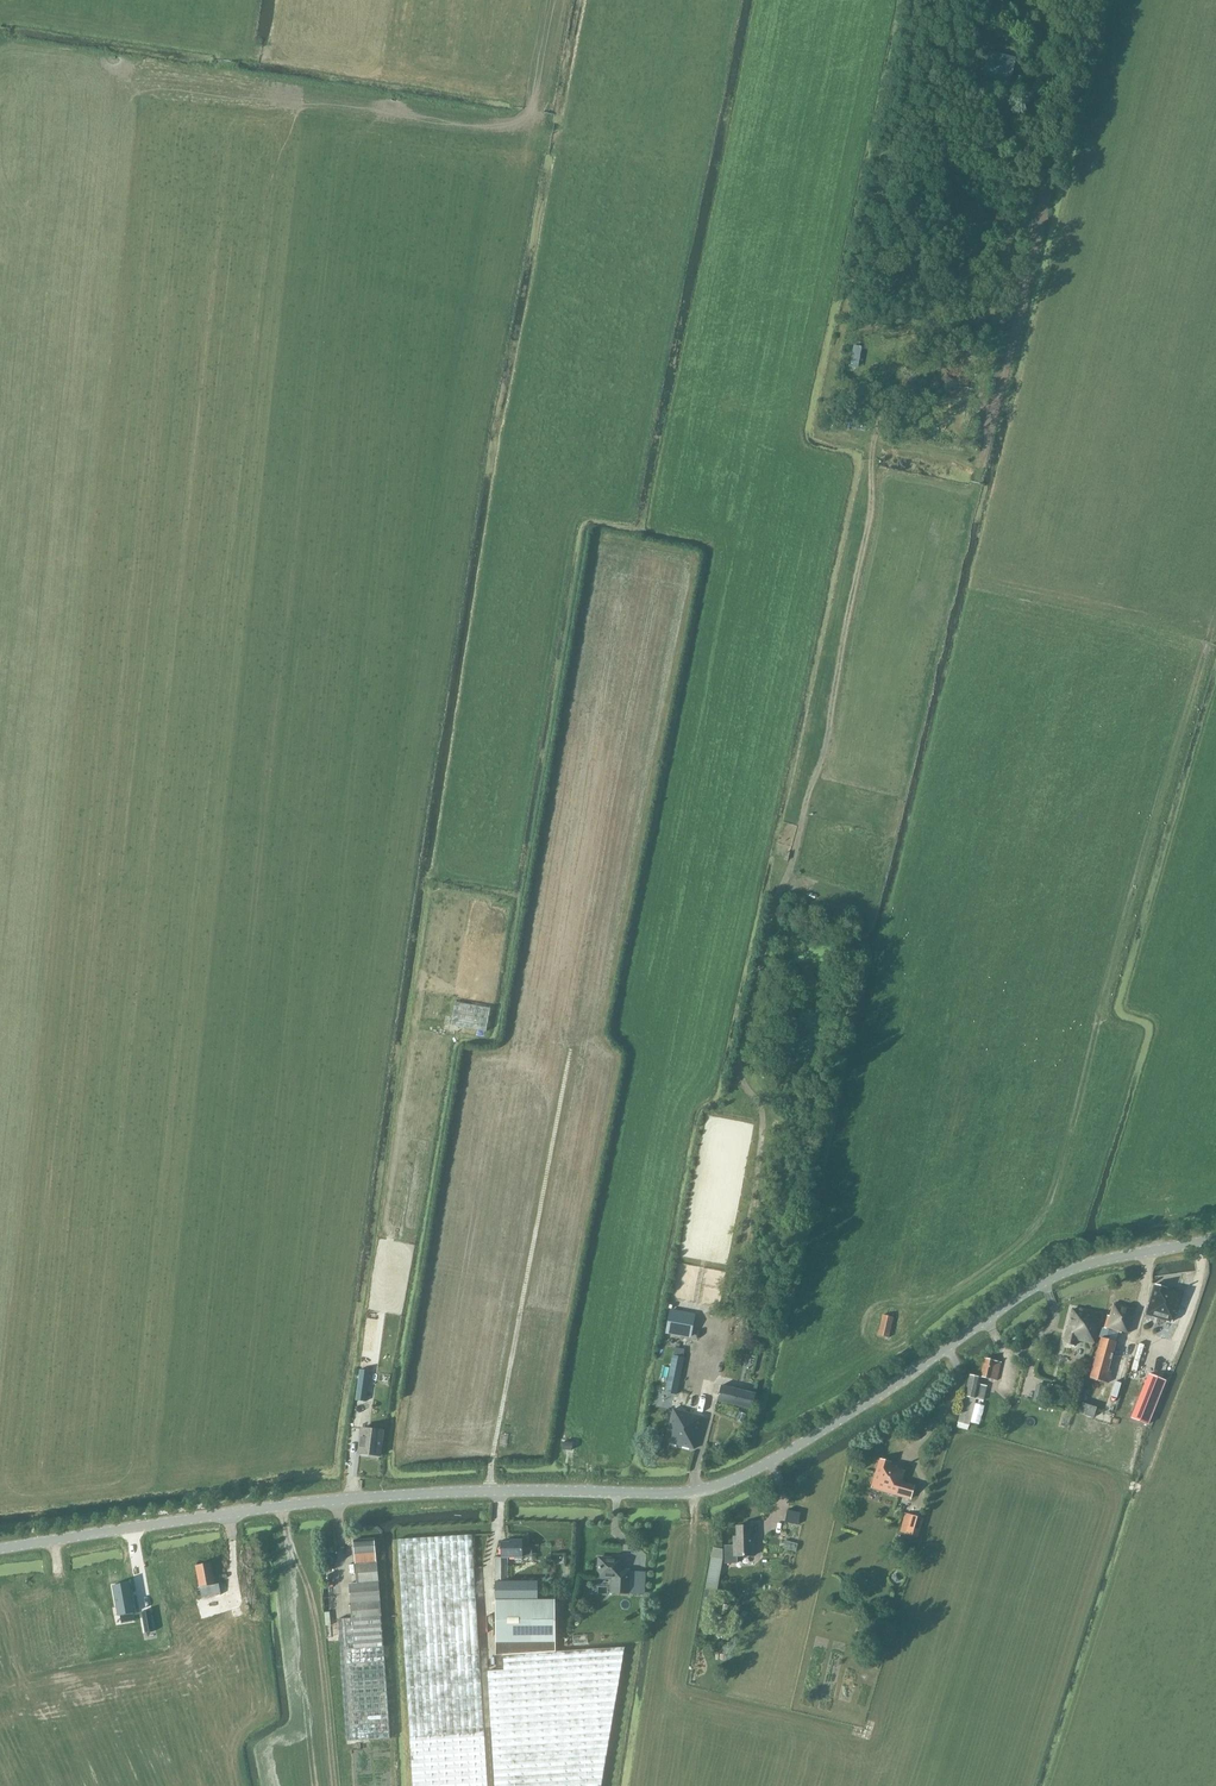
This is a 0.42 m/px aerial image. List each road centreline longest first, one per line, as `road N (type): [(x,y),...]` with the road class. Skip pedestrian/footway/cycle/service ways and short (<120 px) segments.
road 1 (unclassified): [(0,1550),(171,1517),(374,1495),(690,1495),(805,1442),(1043,1278),(1215,1237)]
road 2 (track): [(570,1049),(492,1490)]
road 3 (track): [(236,0),(210,196)]

